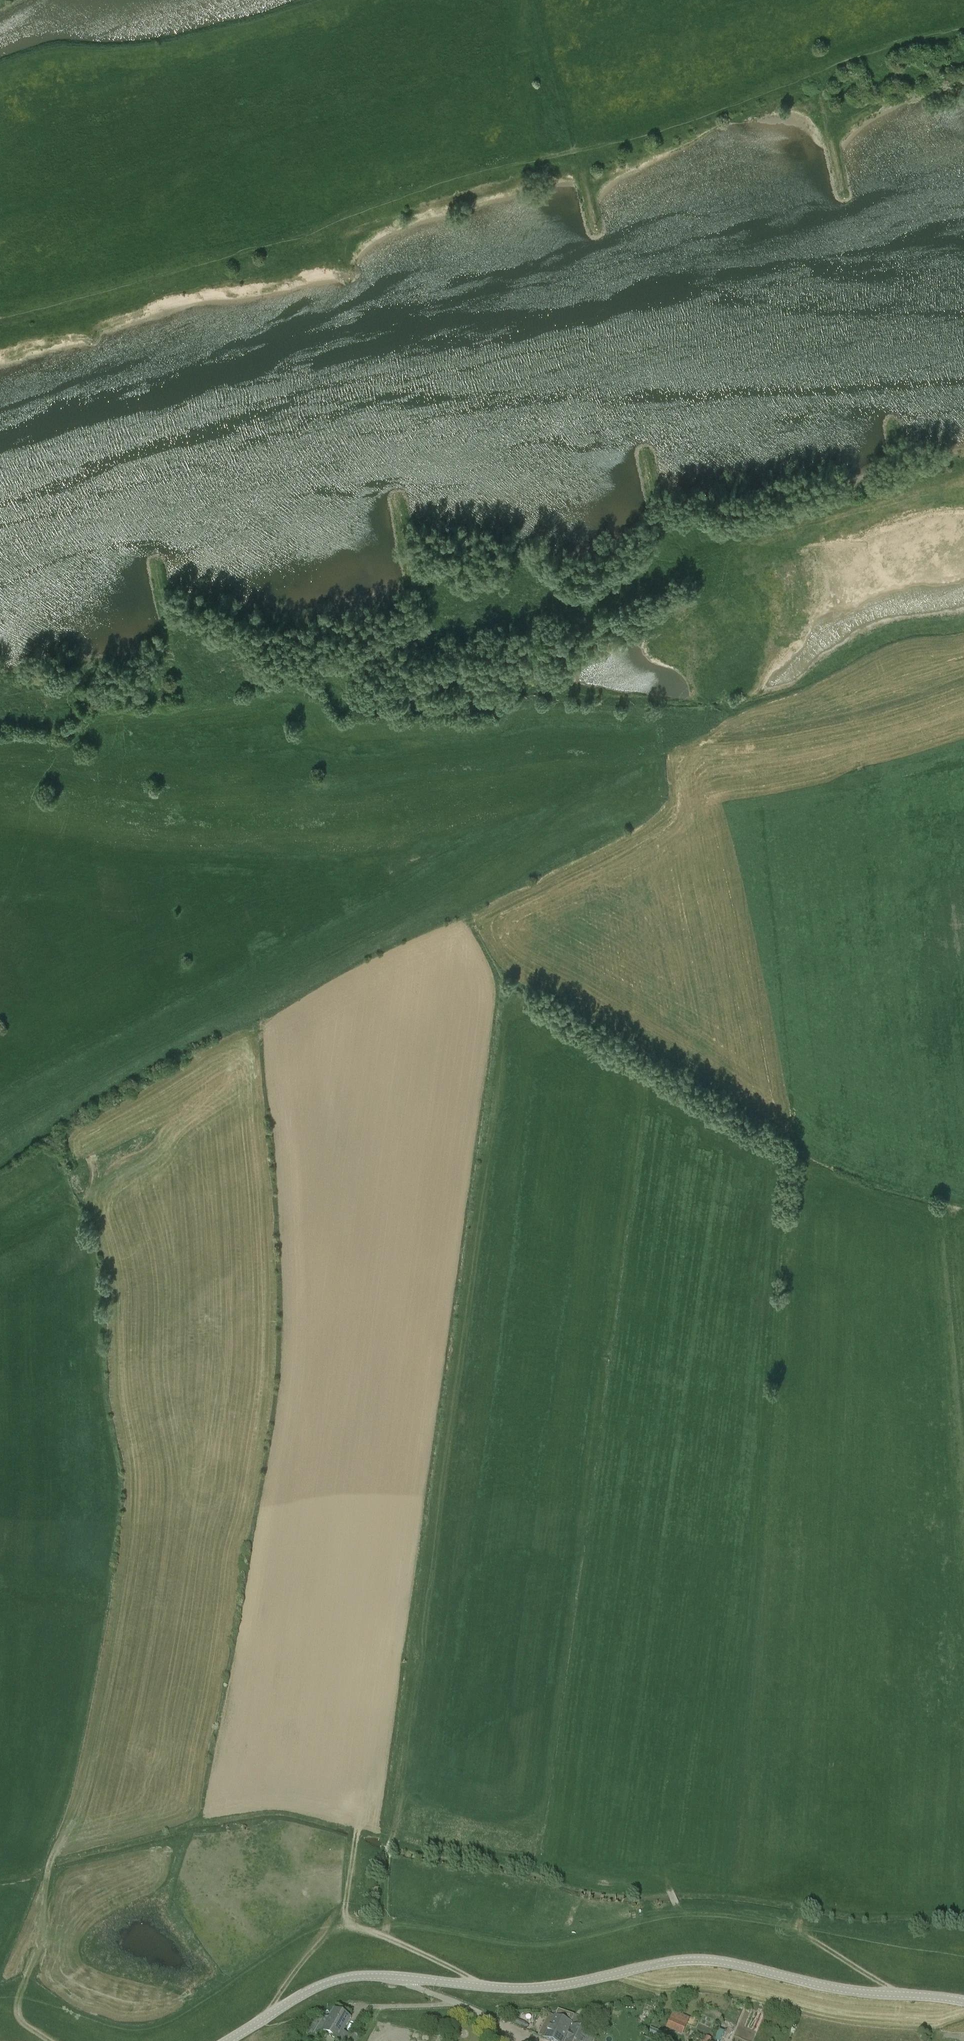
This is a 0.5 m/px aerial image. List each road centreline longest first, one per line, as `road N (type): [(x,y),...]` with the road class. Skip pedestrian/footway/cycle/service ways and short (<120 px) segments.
road 1 (tertiary): [(229,2040),(326,1983),(351,1977),(549,1989),(714,1964),(847,1992),(963,2004)]
road 2 (track): [(357,1834),(345,1905),(351,1925),(486,1987)]
road 3 (track): [(48,1857),(20,2014),(46,2040)]

